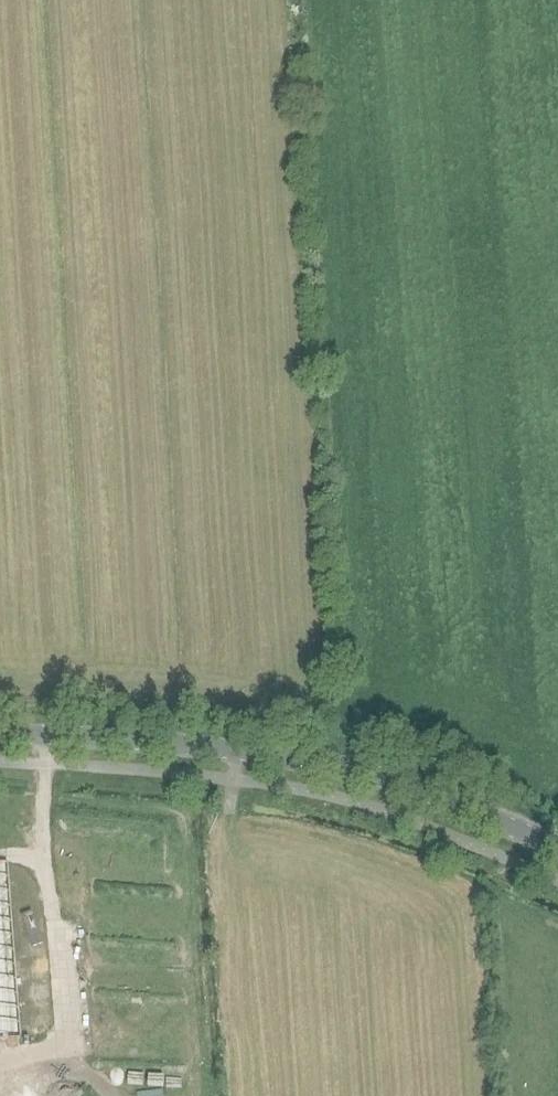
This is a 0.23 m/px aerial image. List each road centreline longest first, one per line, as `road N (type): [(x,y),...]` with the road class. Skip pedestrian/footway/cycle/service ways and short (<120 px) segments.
road 1 (tertiary): [(0,743),(255,751),(388,782),(557,848)]

